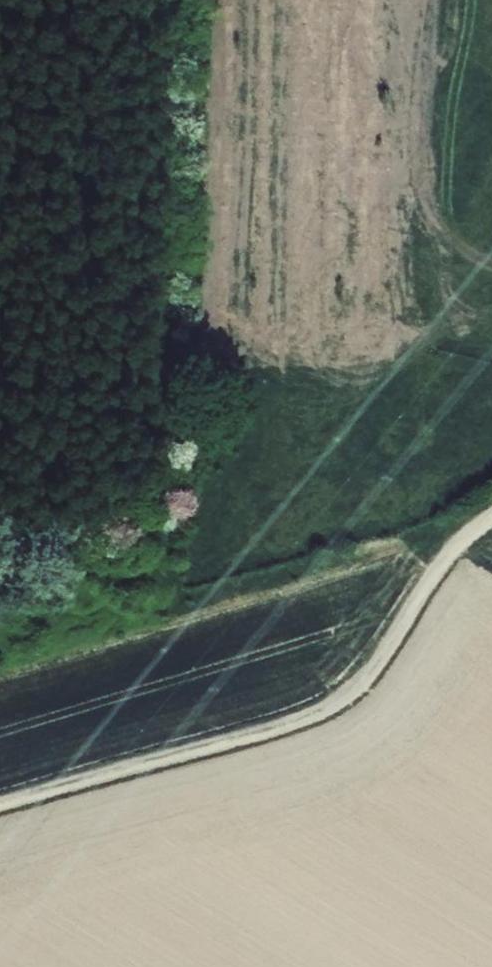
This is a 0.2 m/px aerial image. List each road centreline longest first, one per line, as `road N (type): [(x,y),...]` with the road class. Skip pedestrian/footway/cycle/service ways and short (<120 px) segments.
road 1 (track): [(0,807),(163,759),(360,719),(374,706),(452,530),(491,501)]

